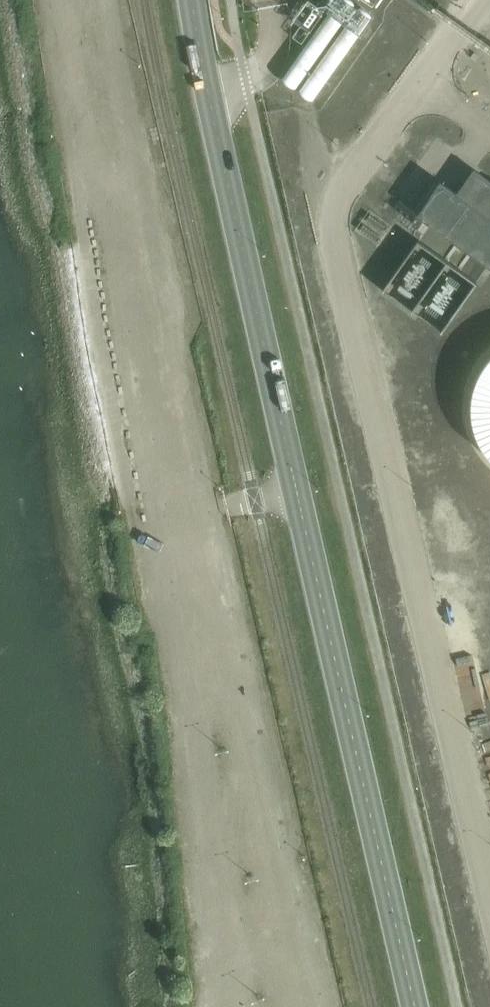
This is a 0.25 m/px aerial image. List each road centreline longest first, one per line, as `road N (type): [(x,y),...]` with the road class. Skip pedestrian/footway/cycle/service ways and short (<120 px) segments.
road 1 (unclassified): [(415,1006),(193,0)]

